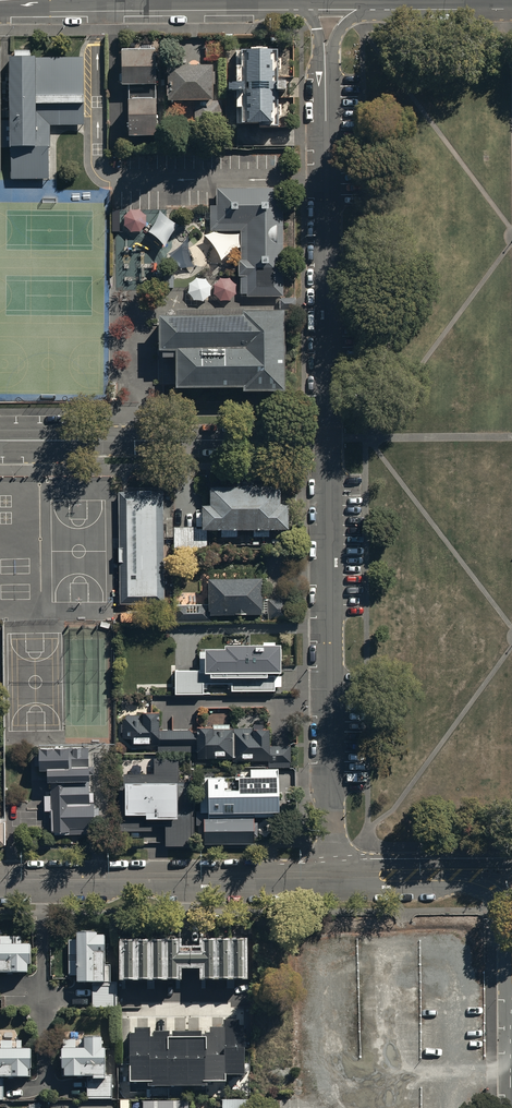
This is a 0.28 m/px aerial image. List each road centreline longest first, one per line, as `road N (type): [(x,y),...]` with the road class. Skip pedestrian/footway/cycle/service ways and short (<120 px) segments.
road 1 (residential): [(332,879),(329,438)]
road 2 (residential): [(329,438),(325,72)]
road 3 (tertiary): [(0,882),(332,879)]
road 4 (residential): [(329,438),(0,441)]
road 5 (tertiary): [(511,984),(499,907),(485,892),(356,887),(332,879)]
road 6 (tertiary): [(332,879),(355,865),(511,863)]

